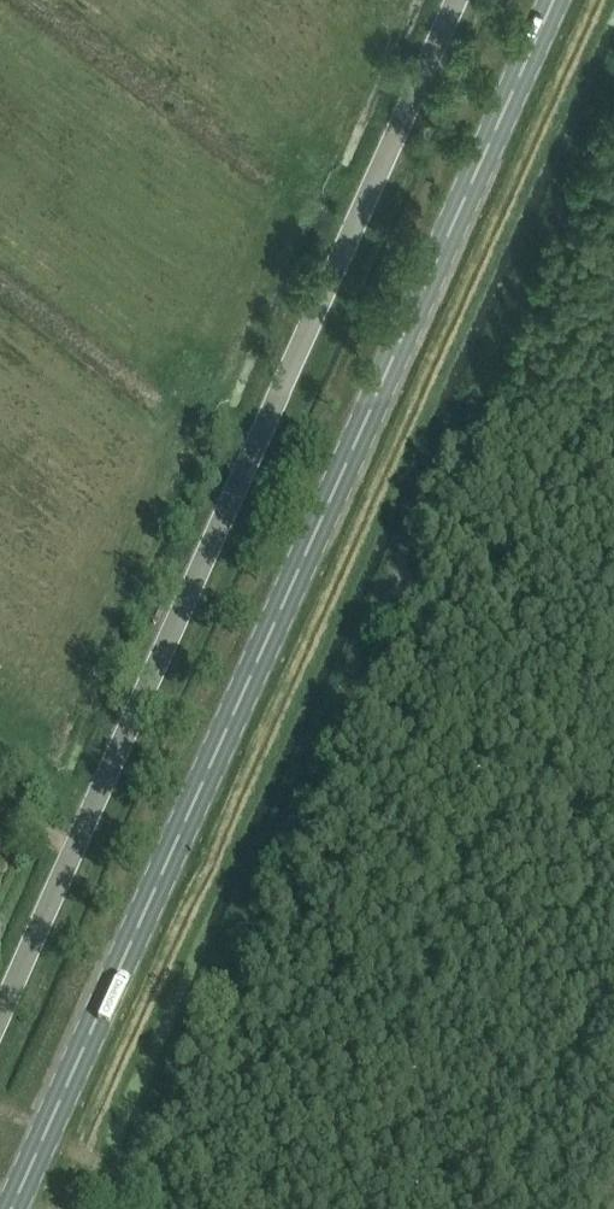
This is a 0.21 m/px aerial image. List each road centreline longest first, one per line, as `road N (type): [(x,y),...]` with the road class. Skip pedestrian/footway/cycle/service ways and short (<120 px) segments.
road 1 (secondary): [(11,1208),(556,0)]
road 2 (unclassified): [(0,1017),(456,0)]

